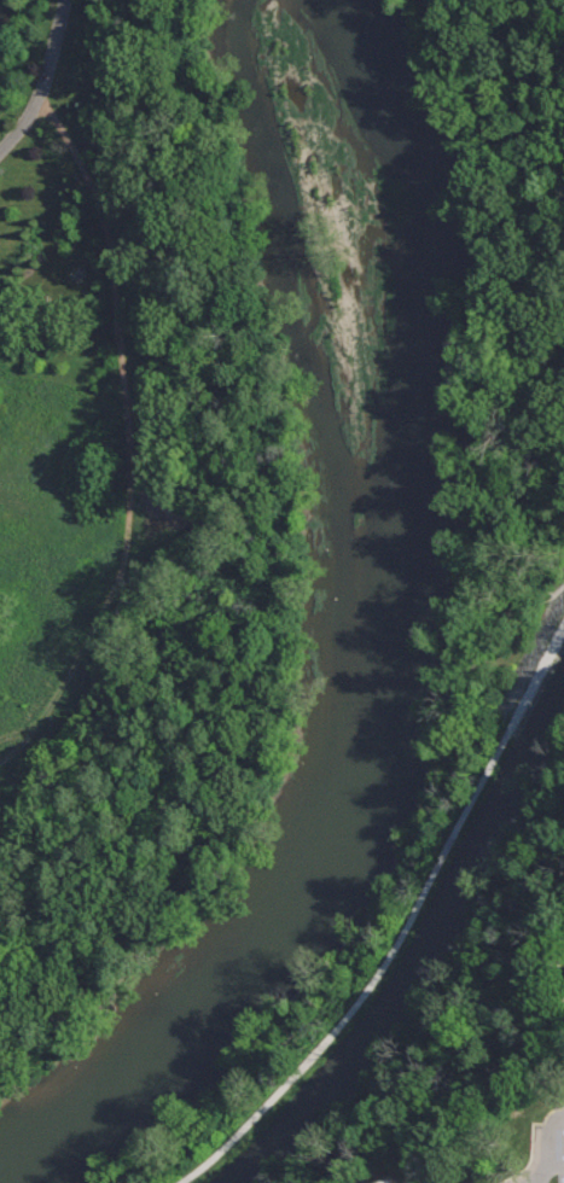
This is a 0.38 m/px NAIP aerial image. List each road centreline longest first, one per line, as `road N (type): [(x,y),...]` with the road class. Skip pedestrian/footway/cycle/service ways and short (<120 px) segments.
road 1 (residential): [(68,0),(33,122),(0,152)]

